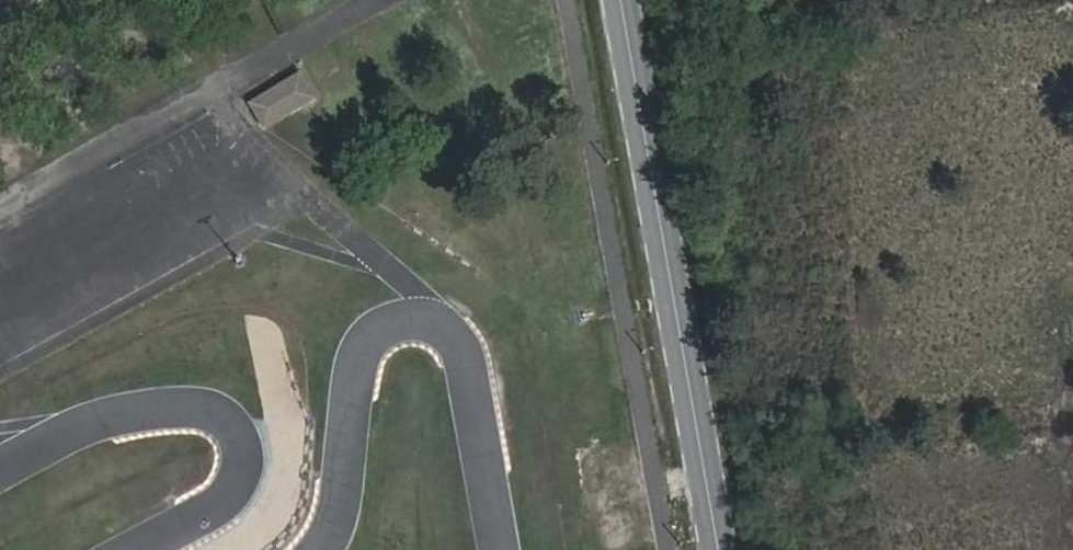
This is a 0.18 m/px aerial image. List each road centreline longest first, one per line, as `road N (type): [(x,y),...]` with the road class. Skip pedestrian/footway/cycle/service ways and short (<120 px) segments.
road 1 (residential): [(718,549),(621,0)]

